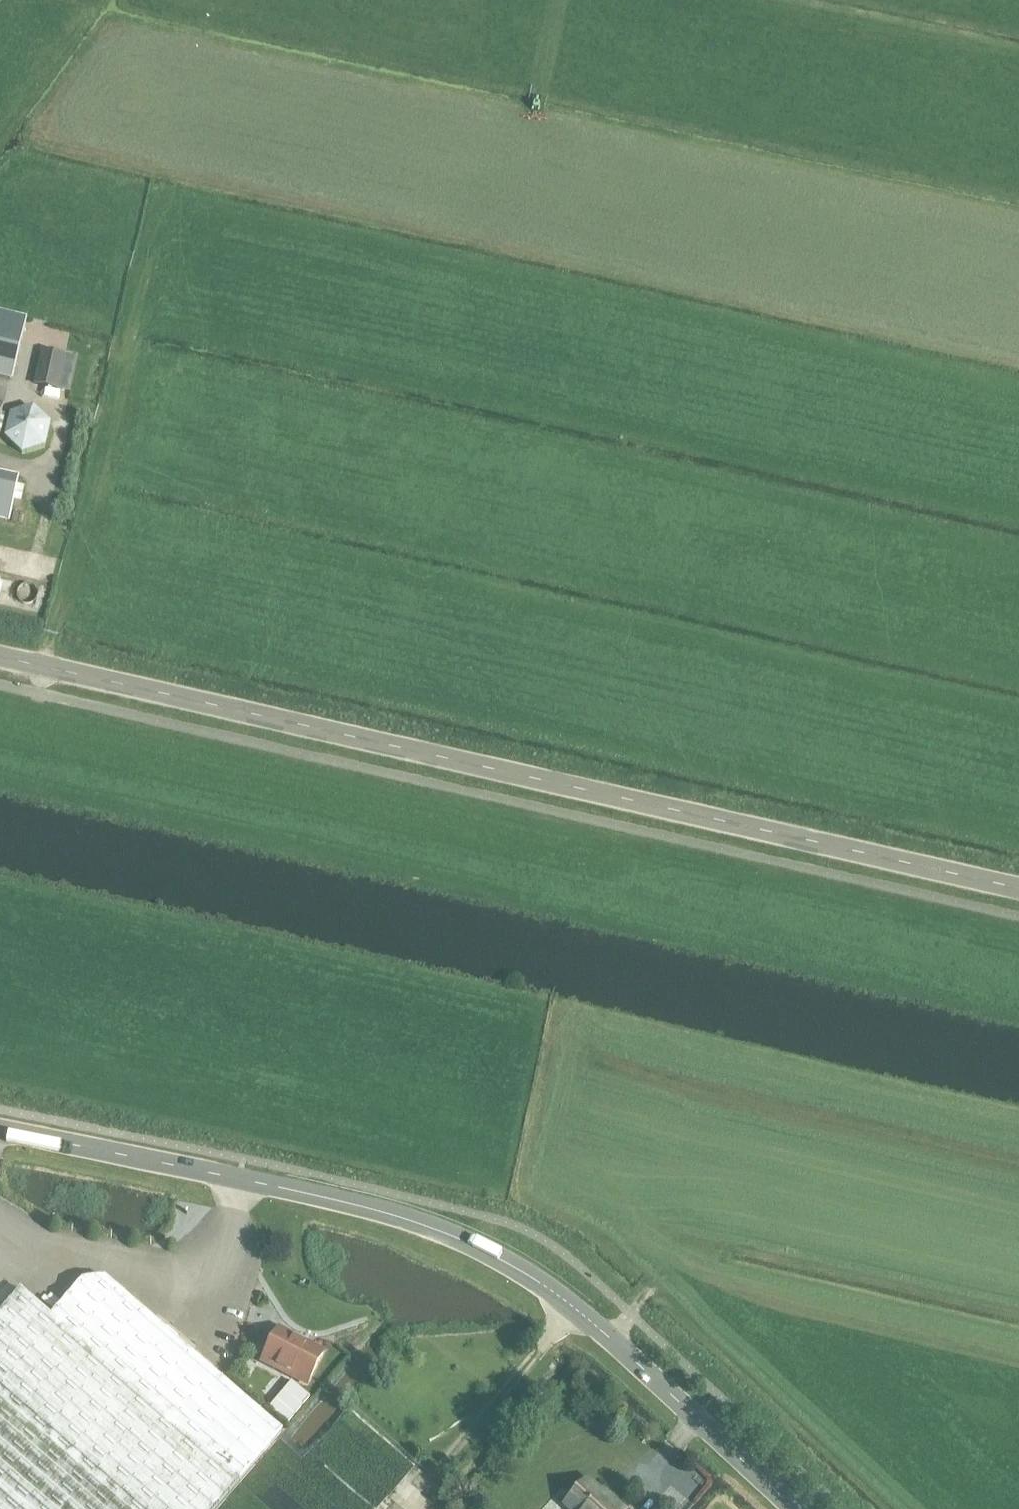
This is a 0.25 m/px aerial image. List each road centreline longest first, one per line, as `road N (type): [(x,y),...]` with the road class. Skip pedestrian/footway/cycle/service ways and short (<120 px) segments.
road 1 (tertiary): [(1018,883),(0,657)]
road 2 (tertiary): [(794,1508),(599,1328),(487,1247),(400,1217),(0,1129)]
road 3 (track): [(677,1208),(847,1129),(1018,1169)]
road 4 (track): [(677,1208),(657,1279),(611,1339)]

